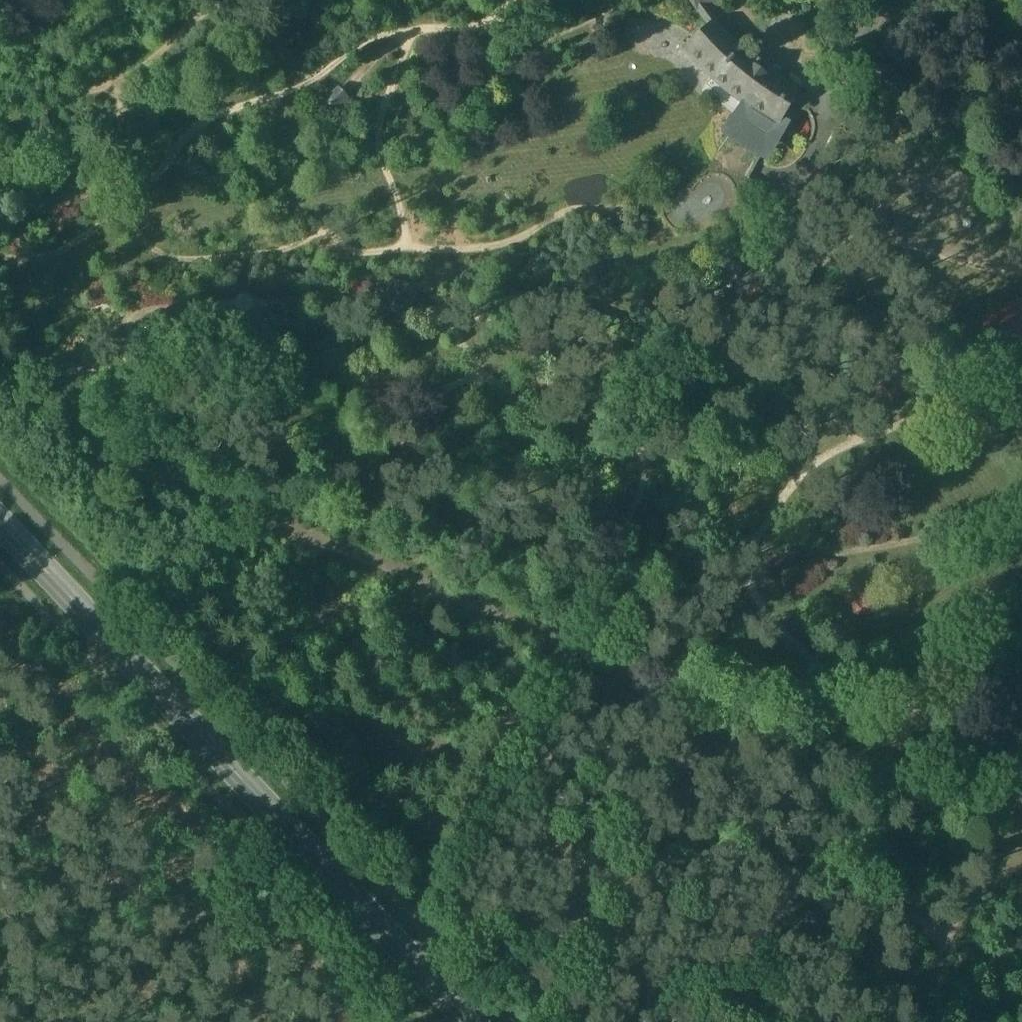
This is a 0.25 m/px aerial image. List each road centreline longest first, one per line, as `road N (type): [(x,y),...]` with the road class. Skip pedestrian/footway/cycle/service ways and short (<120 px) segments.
road 1 (track): [(0,398),(574,650),(1021,824)]
road 2 (track): [(808,210),(452,886)]
road 3 (secondary): [(468,1021),(0,524)]
road 4 (track): [(229,346),(0,373)]
road 5 (track): [(900,0),(808,210)]
road 6 (track): [(789,0),(784,55),(858,104)]

